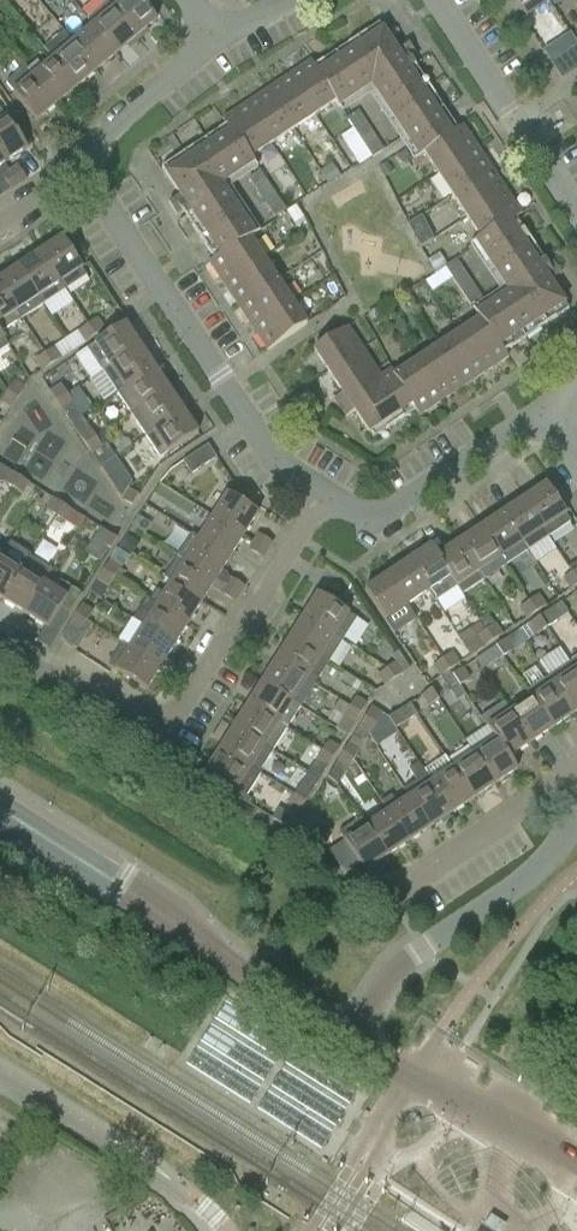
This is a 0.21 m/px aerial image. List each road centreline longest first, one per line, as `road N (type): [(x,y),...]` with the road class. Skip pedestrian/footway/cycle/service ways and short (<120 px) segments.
road 1 (residential): [(328,493),(195,707),(168,725),(0,633)]
road 2 (tertiary): [(350,1040),(118,878),(0,807)]
road 3 (residential): [(83,162),(244,417),(280,462),(328,493)]
road 4 (residential): [(350,1040),(397,964),(506,893),(576,827)]
road 5 (tertiary): [(576,1160),(514,1120),(415,1081),(350,1040)]
road 6 (residential): [(576,216),(437,0)]
road 7 (residential): [(328,493),(372,512),(402,508),(554,415)]
road 8 (residential): [(387,896),(576,776)]
road 9 (residential): [(220,40),(83,162)]
road 10 (unclassified): [(142,1158),(0,1068)]

